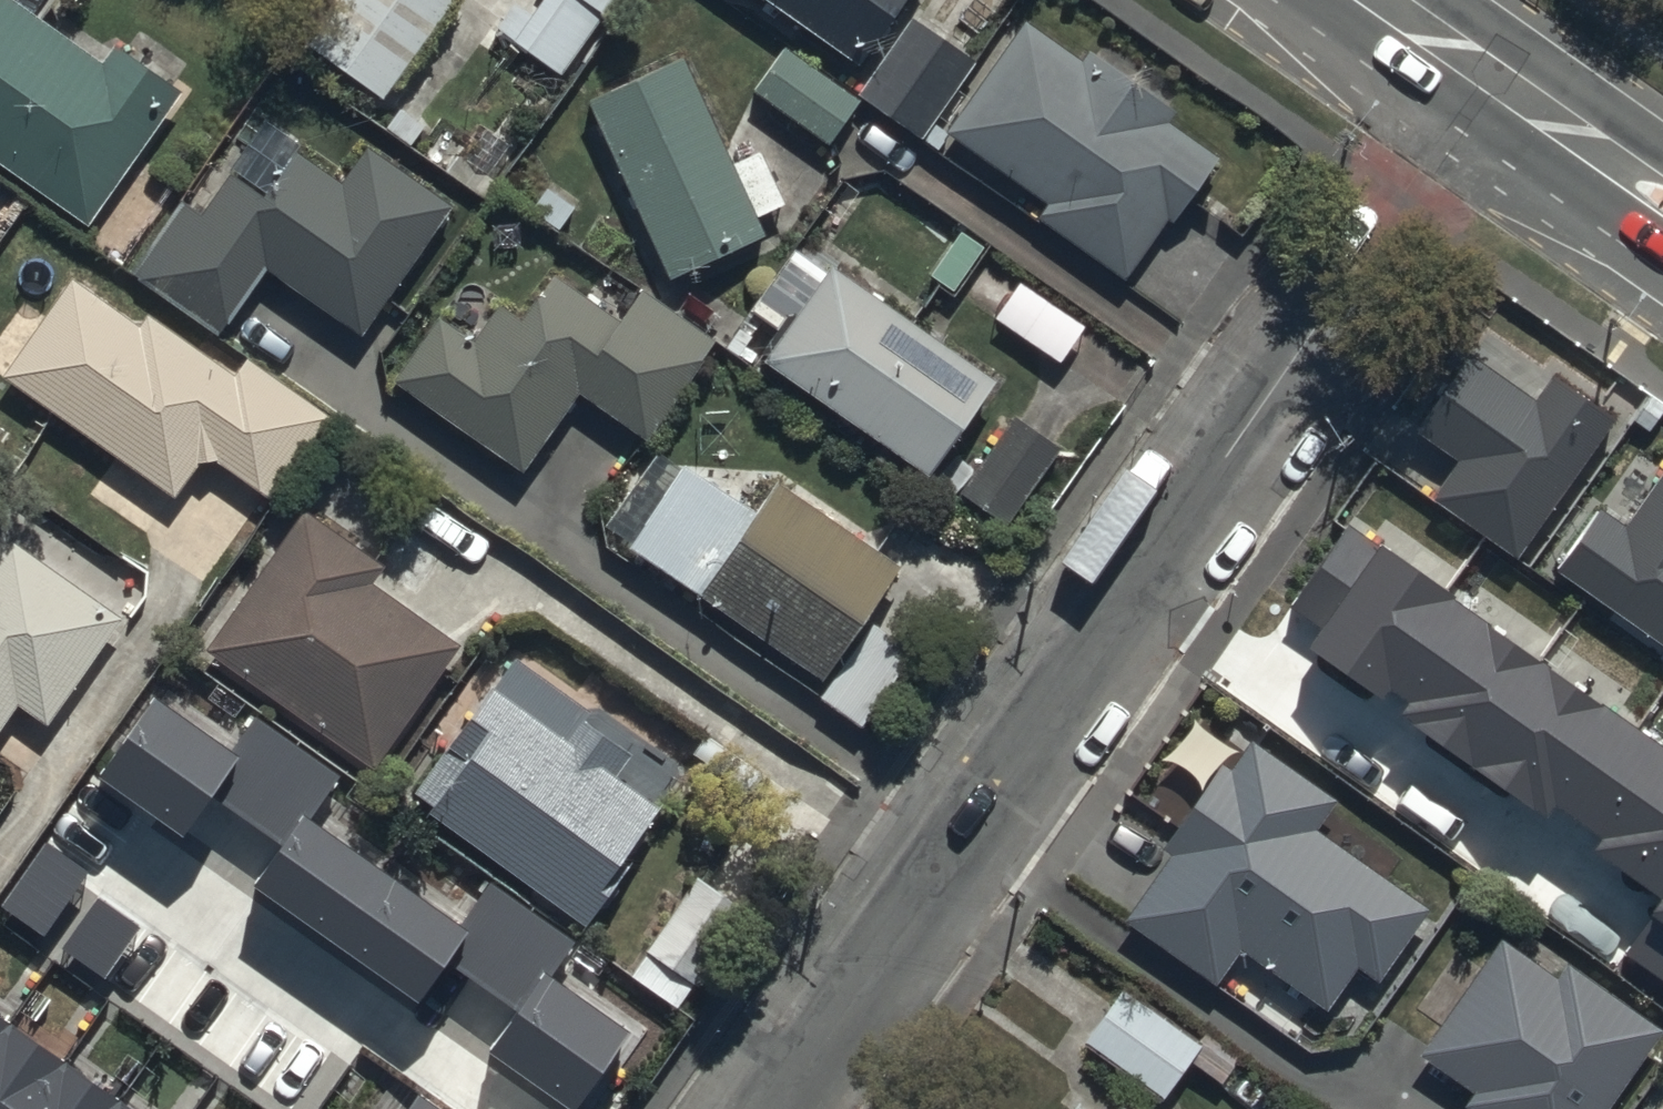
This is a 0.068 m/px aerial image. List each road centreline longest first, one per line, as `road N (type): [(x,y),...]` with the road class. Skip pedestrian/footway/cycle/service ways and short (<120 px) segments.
road 1 (residential): [(783,1108),(1491,87)]
road 2 (secondary): [(1662,208),(1491,87)]
road 3 (secondary): [(1491,87),(1367,0)]

